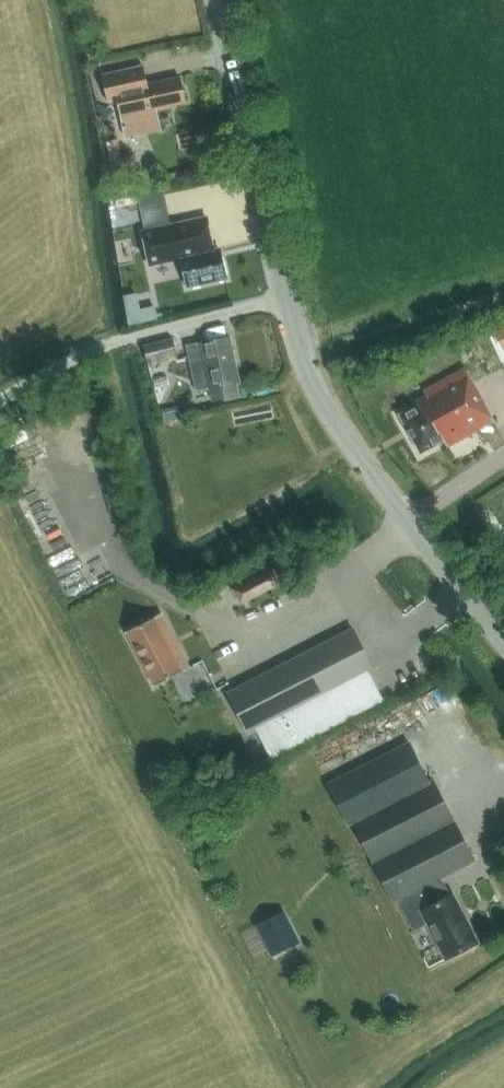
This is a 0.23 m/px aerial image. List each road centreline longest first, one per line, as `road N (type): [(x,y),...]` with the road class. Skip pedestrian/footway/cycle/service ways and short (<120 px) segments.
road 1 (tertiary): [(503,642),(326,404),(287,298),(219,0)]
road 2 (track): [(503,986),(359,1087)]

